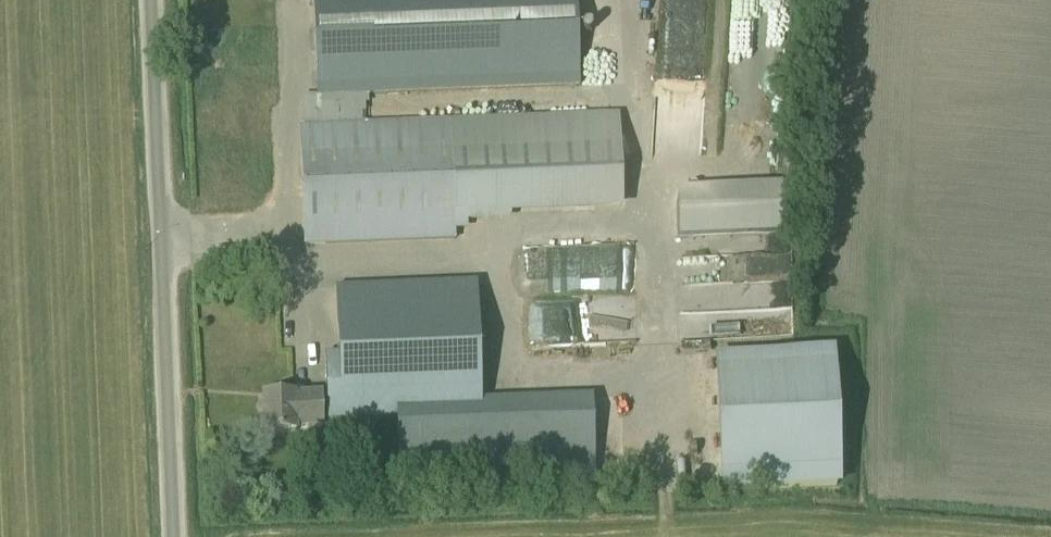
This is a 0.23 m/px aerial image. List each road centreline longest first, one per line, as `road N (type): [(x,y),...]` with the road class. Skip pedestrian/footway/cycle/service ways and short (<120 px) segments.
road 1 (unclassified): [(174,536),(150,0)]

